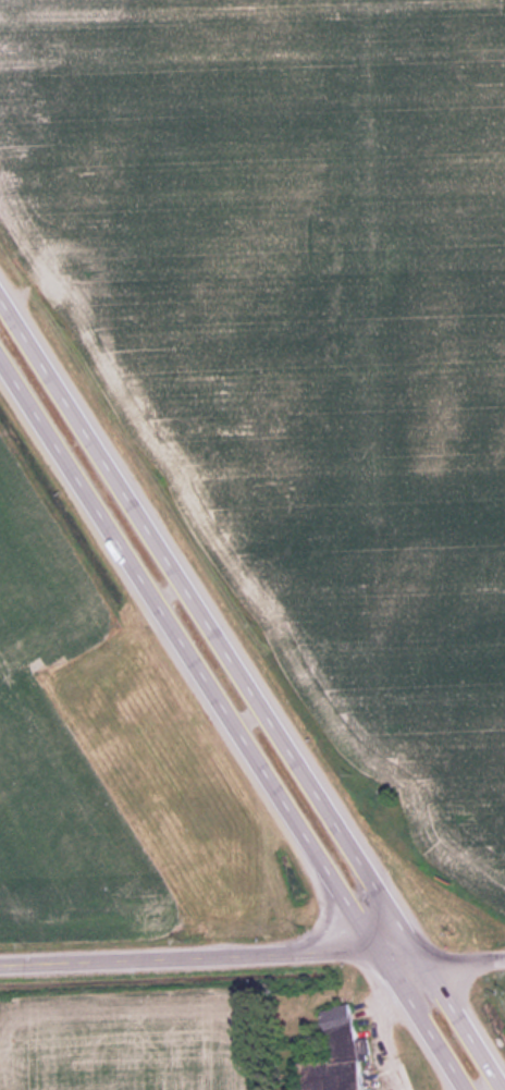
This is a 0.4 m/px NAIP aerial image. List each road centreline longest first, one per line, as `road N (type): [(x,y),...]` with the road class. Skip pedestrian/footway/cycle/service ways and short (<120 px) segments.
road 1 (primary): [(504,1081),(0,286)]
road 2 (primary): [(0,356),(467,1089)]
road 3 (tertiary): [(427,956),(373,939),(0,956)]

